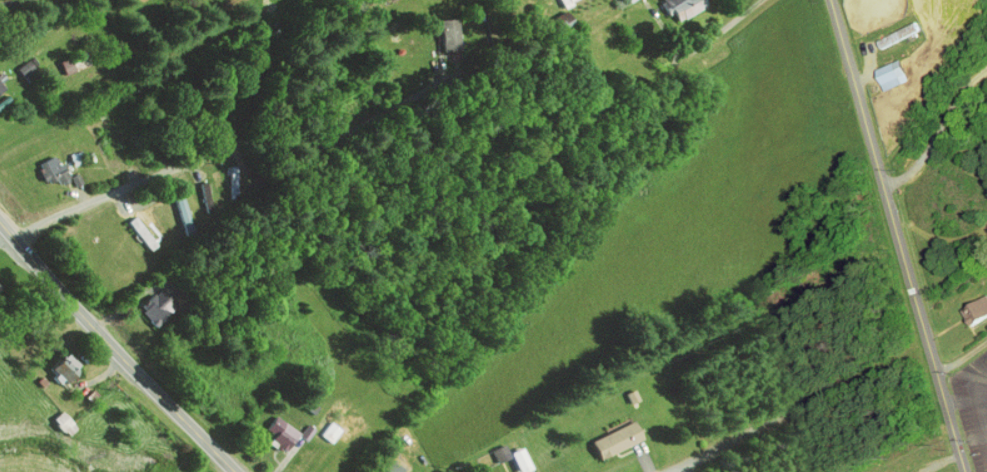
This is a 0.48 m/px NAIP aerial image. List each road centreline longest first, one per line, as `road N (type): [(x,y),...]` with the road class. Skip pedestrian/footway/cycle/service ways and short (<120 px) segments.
road 1 (residential): [(575,0),(355,136),(243,144),(53,220),(20,244)]
road 2 (tertiary): [(966,471),(831,0)]
road 3 (secondary): [(236,471),(0,221)]
road 4 (residential): [(673,471),(931,352)]

